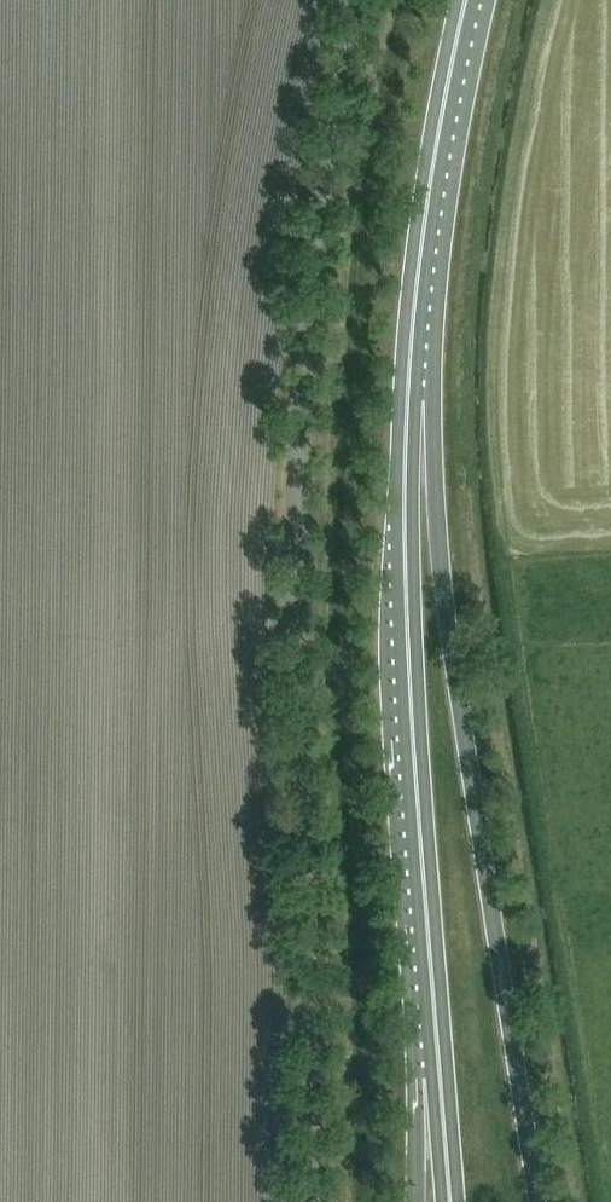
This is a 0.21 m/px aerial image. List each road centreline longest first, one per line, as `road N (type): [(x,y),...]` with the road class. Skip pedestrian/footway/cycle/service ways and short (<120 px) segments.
road 1 (unclassified): [(306,1201),(295,458),(311,269),(358,0)]
road 2 (trunk): [(536,1201),(431,532),(417,273)]
road 3 (trunk): [(419,896),(403,679),(417,273)]
road 4 (trunk): [(446,1201),(419,896)]
road 5 (trunk): [(419,896),(416,1201)]
road 6 (trunk): [(417,273),(466,0)]

